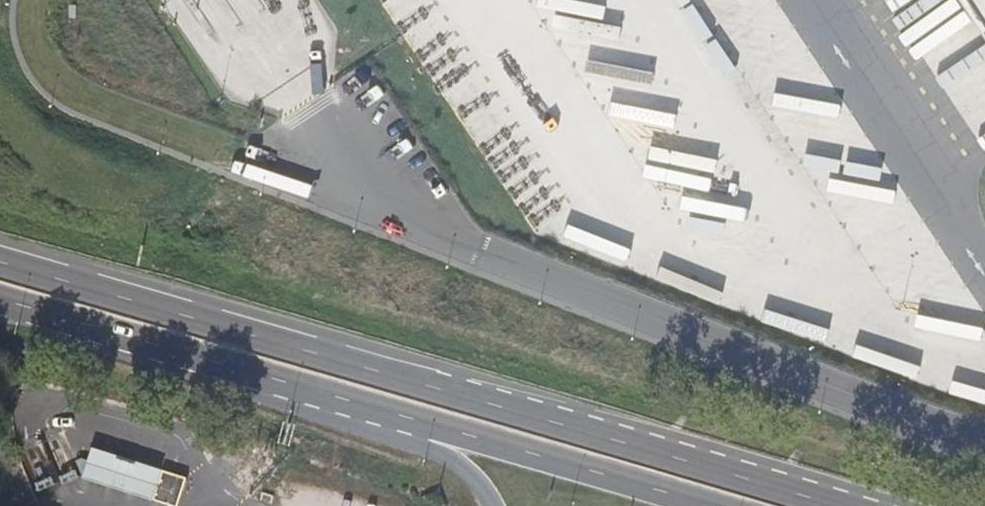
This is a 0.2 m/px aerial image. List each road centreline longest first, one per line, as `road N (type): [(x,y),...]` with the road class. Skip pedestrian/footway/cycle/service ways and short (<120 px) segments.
road 1 (secondary): [(838,505),(0,264)]
road 2 (secondary): [(0,304),(689,505)]

